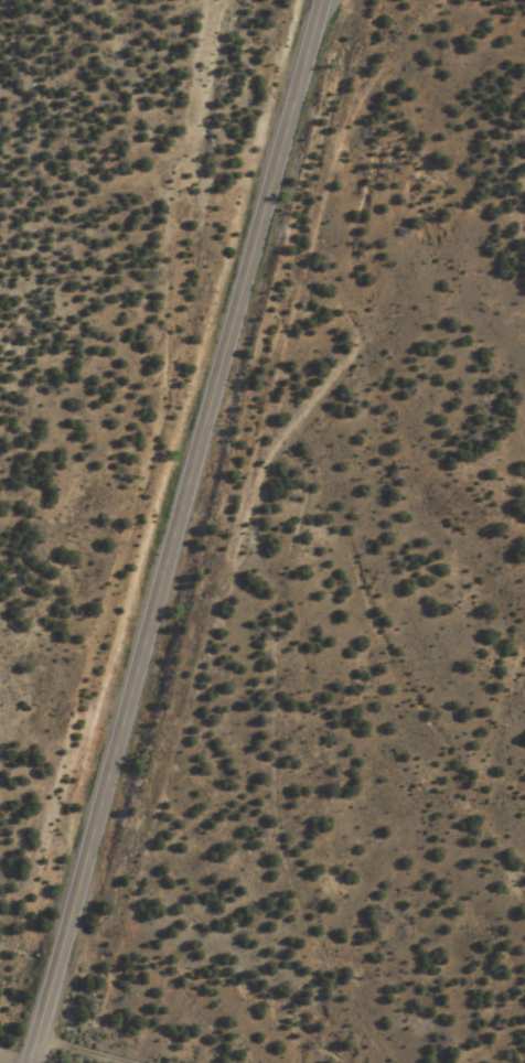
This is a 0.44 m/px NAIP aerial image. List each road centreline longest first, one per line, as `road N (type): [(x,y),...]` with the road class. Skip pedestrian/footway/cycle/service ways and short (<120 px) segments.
road 1 (primary): [(56,960),(217,386)]
road 2 (primary): [(217,386),(318,0)]

